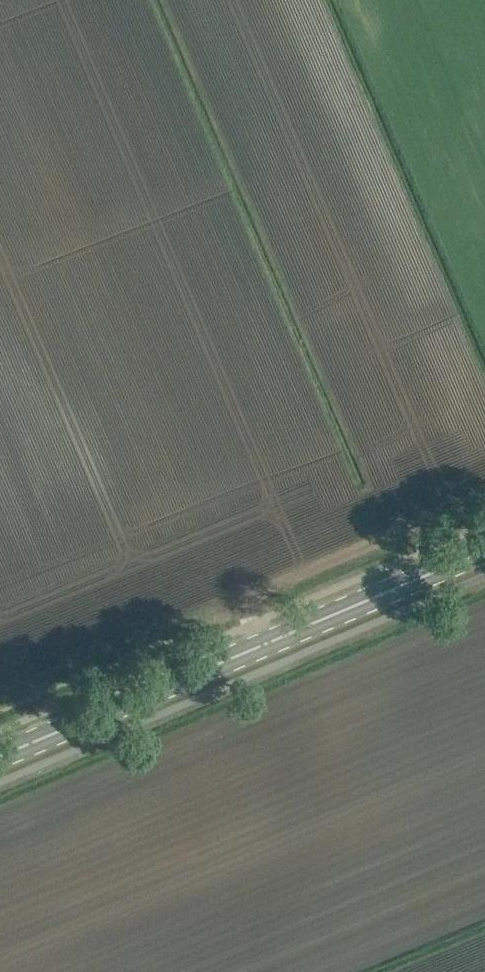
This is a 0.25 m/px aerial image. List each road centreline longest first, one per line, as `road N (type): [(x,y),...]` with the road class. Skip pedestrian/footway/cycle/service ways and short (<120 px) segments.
road 1 (primary): [(0,755),(484,550)]

